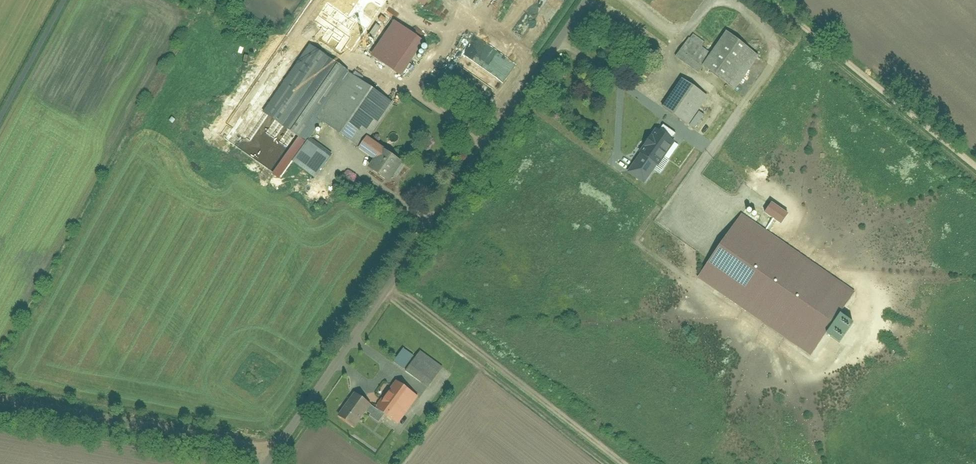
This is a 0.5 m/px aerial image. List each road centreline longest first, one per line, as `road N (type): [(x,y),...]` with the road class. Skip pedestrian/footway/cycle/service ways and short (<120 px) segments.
road 1 (unclassified): [(587,0),(272,450)]
road 2 (unclassified): [(0,399),(272,450)]
road 3 (track): [(765,0),(975,168)]

